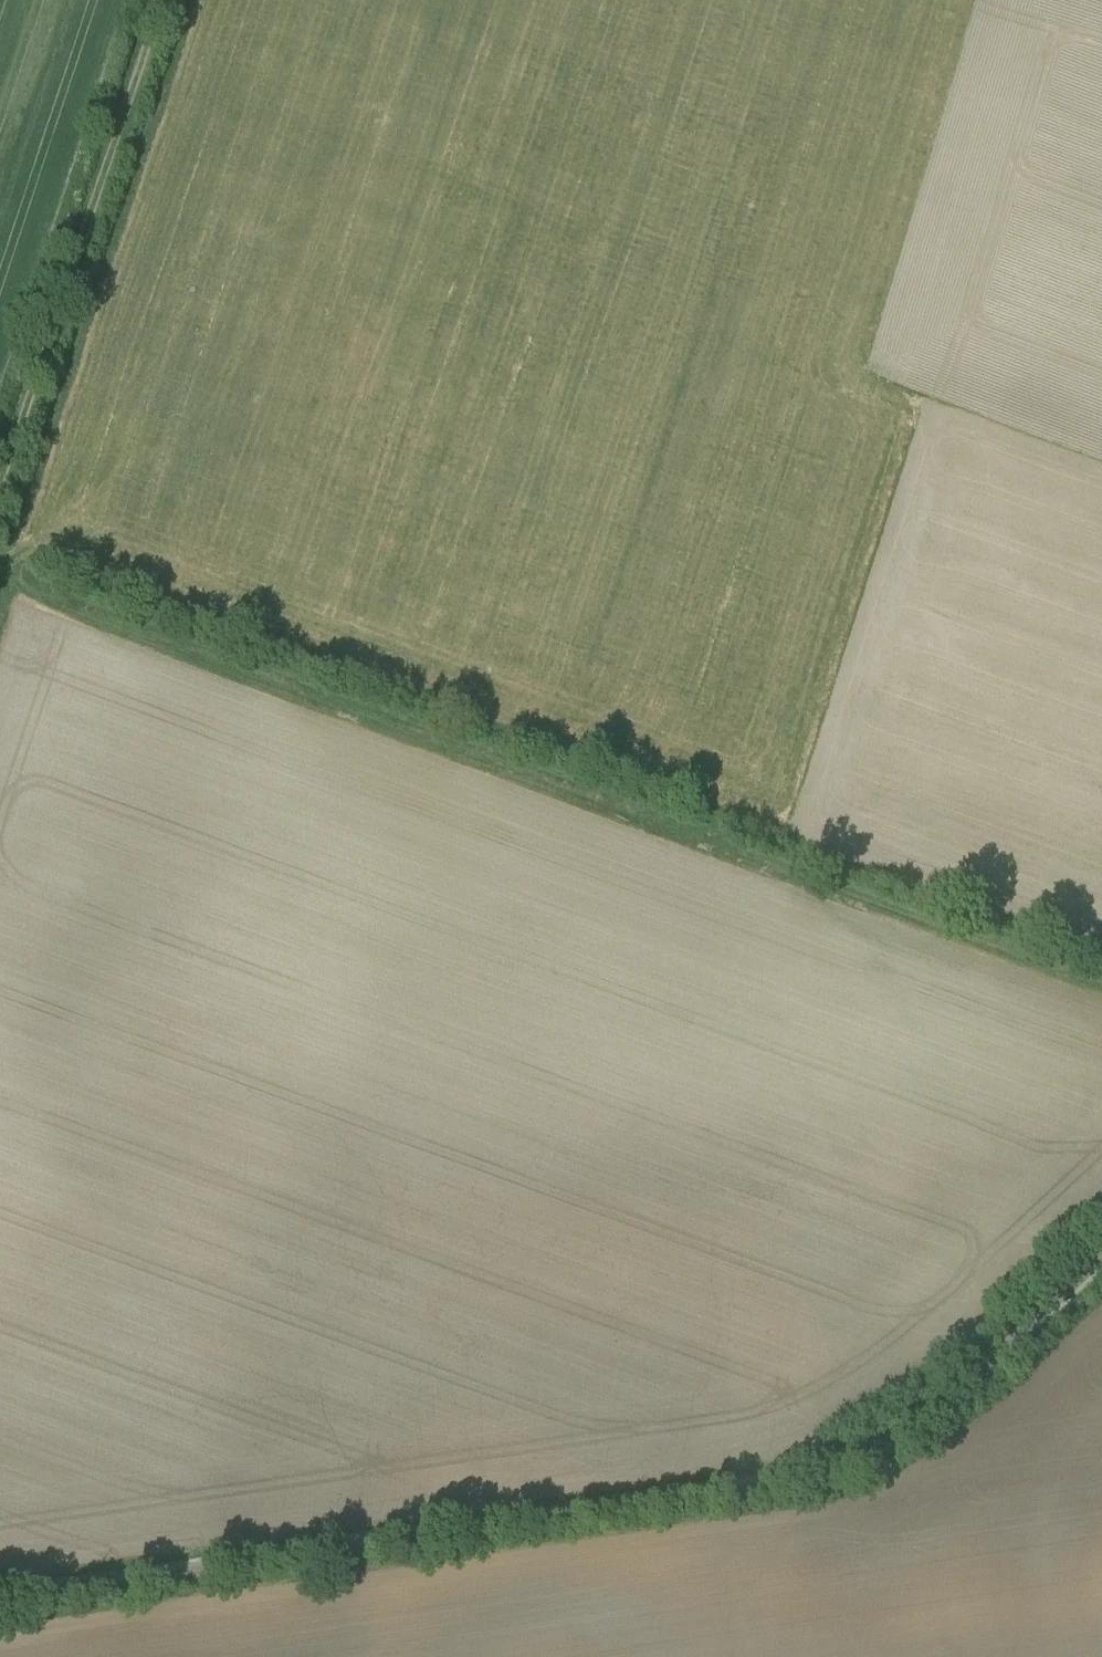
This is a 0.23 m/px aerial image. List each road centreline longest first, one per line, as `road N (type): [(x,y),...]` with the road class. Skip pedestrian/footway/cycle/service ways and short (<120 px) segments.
road 1 (unclassified): [(0,1597),(874,1464),(1101,1252)]
road 2 (track): [(163,0),(0,492)]

